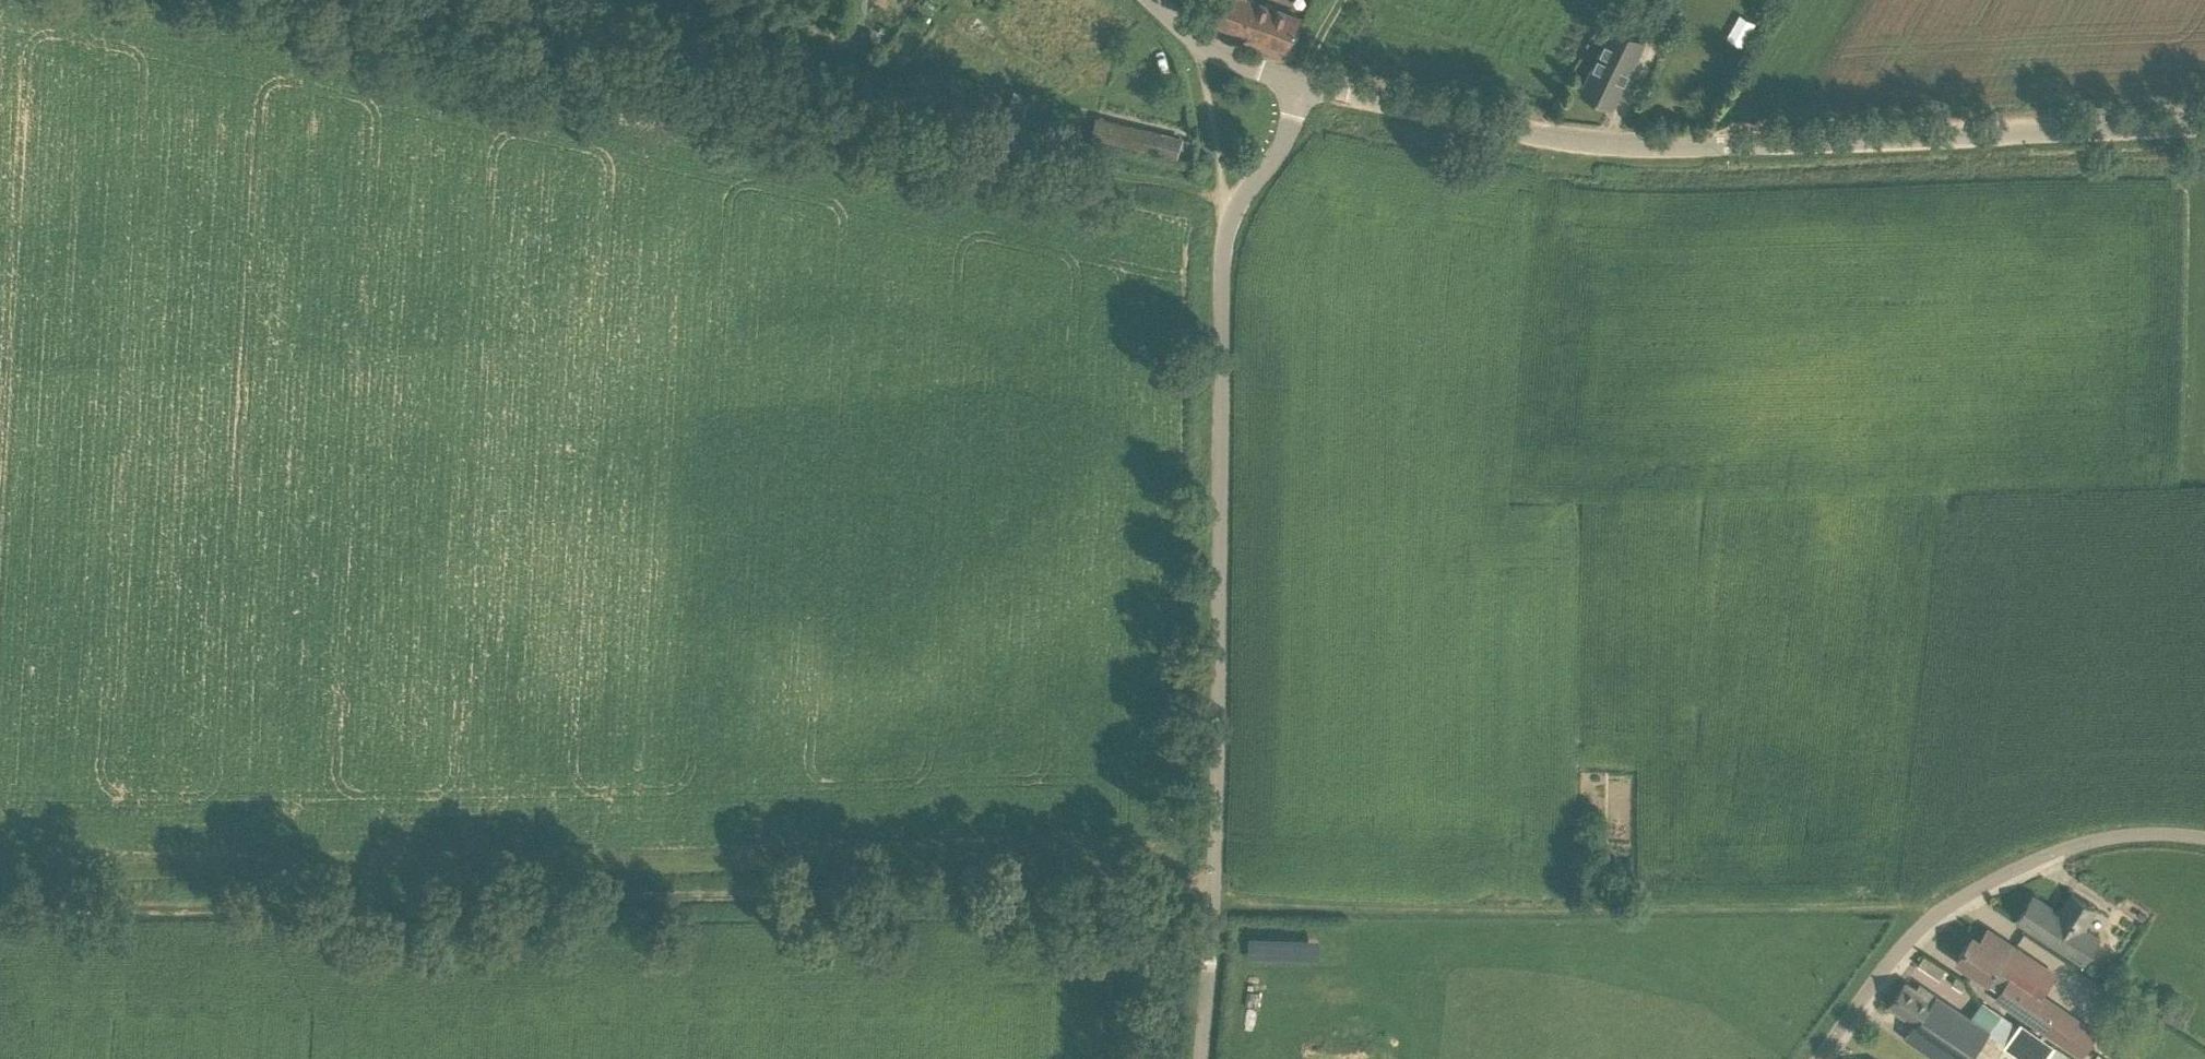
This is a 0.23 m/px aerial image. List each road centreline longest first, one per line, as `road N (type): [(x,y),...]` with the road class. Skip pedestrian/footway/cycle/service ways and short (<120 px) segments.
road 1 (track): [(0,911),(572,894),(1214,897),(1345,906),(1953,903)]
road 2 (unclassified): [(1200,1058),(1214,897),(1224,225),(1279,156),(1301,85)]
road 3 (tertiary): [(2204,124),(1820,144),(1589,142),(1301,85)]
road 4 (unclassified): [(1817,1058),(1873,976),(1915,932),(2000,875),(2046,852),(2119,833),(2204,838)]
road 5 (tertiary): [(1301,85),(1217,51),(1154,0)]

